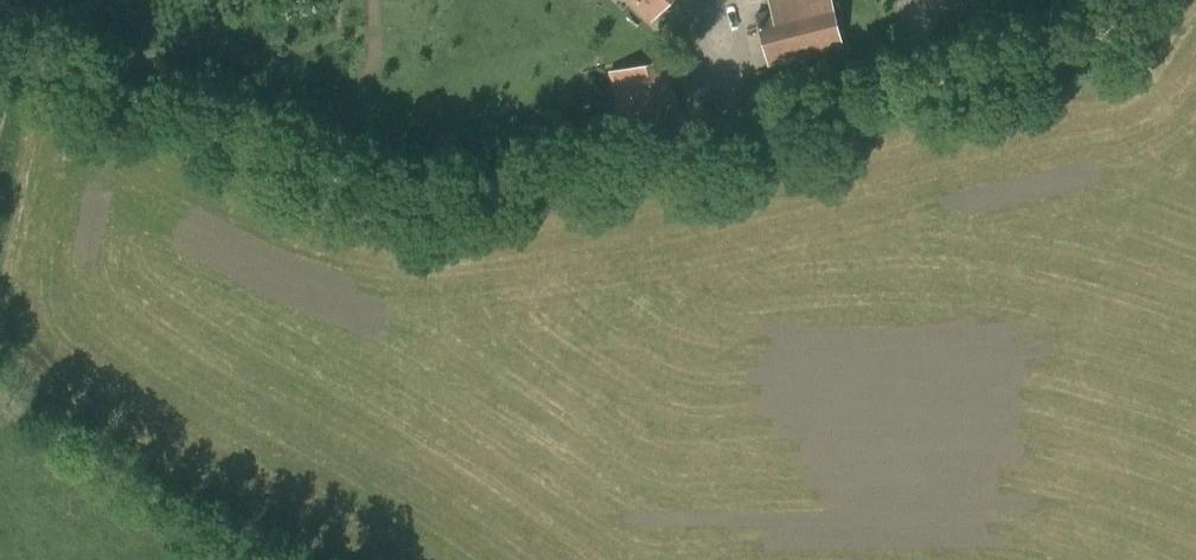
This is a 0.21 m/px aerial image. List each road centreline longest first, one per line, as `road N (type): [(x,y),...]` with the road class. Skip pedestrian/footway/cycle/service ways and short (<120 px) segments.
road 1 (track): [(0,55),(42,62),(330,177),(387,190),(457,192),(669,156),(1020,63),(1098,39),(1170,0)]

